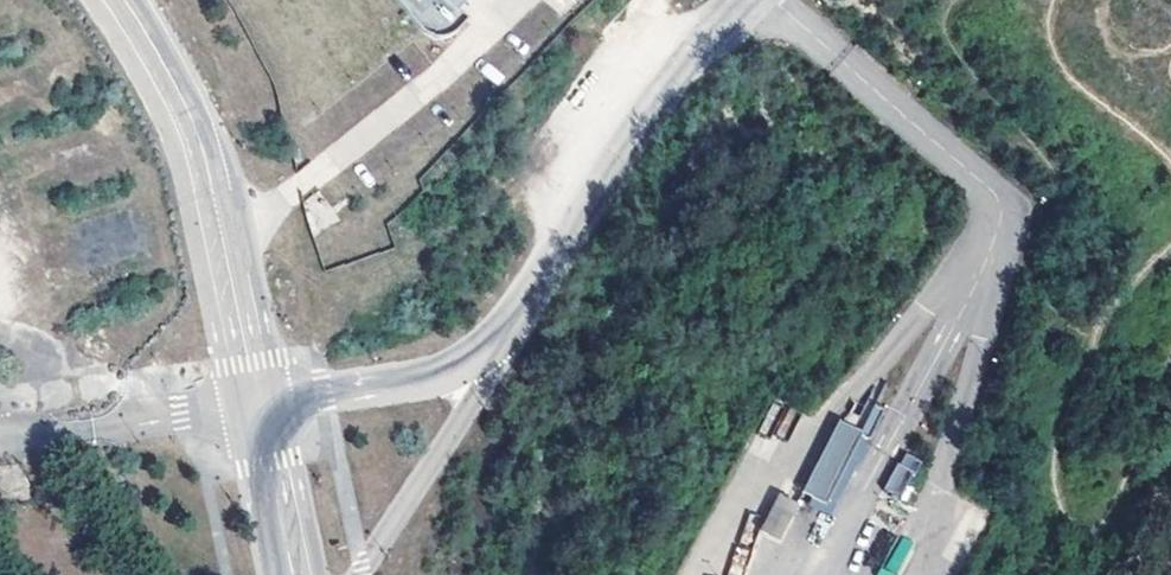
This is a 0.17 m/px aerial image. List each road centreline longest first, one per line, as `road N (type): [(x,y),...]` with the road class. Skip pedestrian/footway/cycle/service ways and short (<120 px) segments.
road 1 (unclassified): [(490,347),(742,0)]
road 2 (unclassified): [(258,400),(168,84),(116,0)]
road 3 (unclassified): [(360,574),(496,371),(490,347)]
road 4 (unclassified): [(490,347),(450,372),(258,400)]
road 5 (unclassified): [(293,574),(258,400)]

